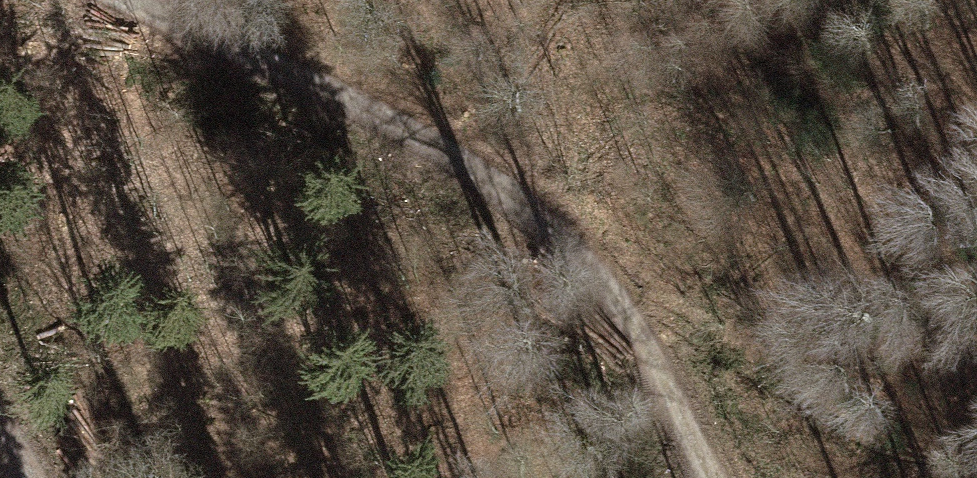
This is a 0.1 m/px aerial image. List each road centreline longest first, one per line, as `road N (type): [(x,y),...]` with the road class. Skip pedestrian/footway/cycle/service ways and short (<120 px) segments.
road 1 (track): [(134,0),(395,123),(565,241),(639,340),(707,477)]
road 2 (track): [(607,288),(649,304),(891,456),(976,460)]

